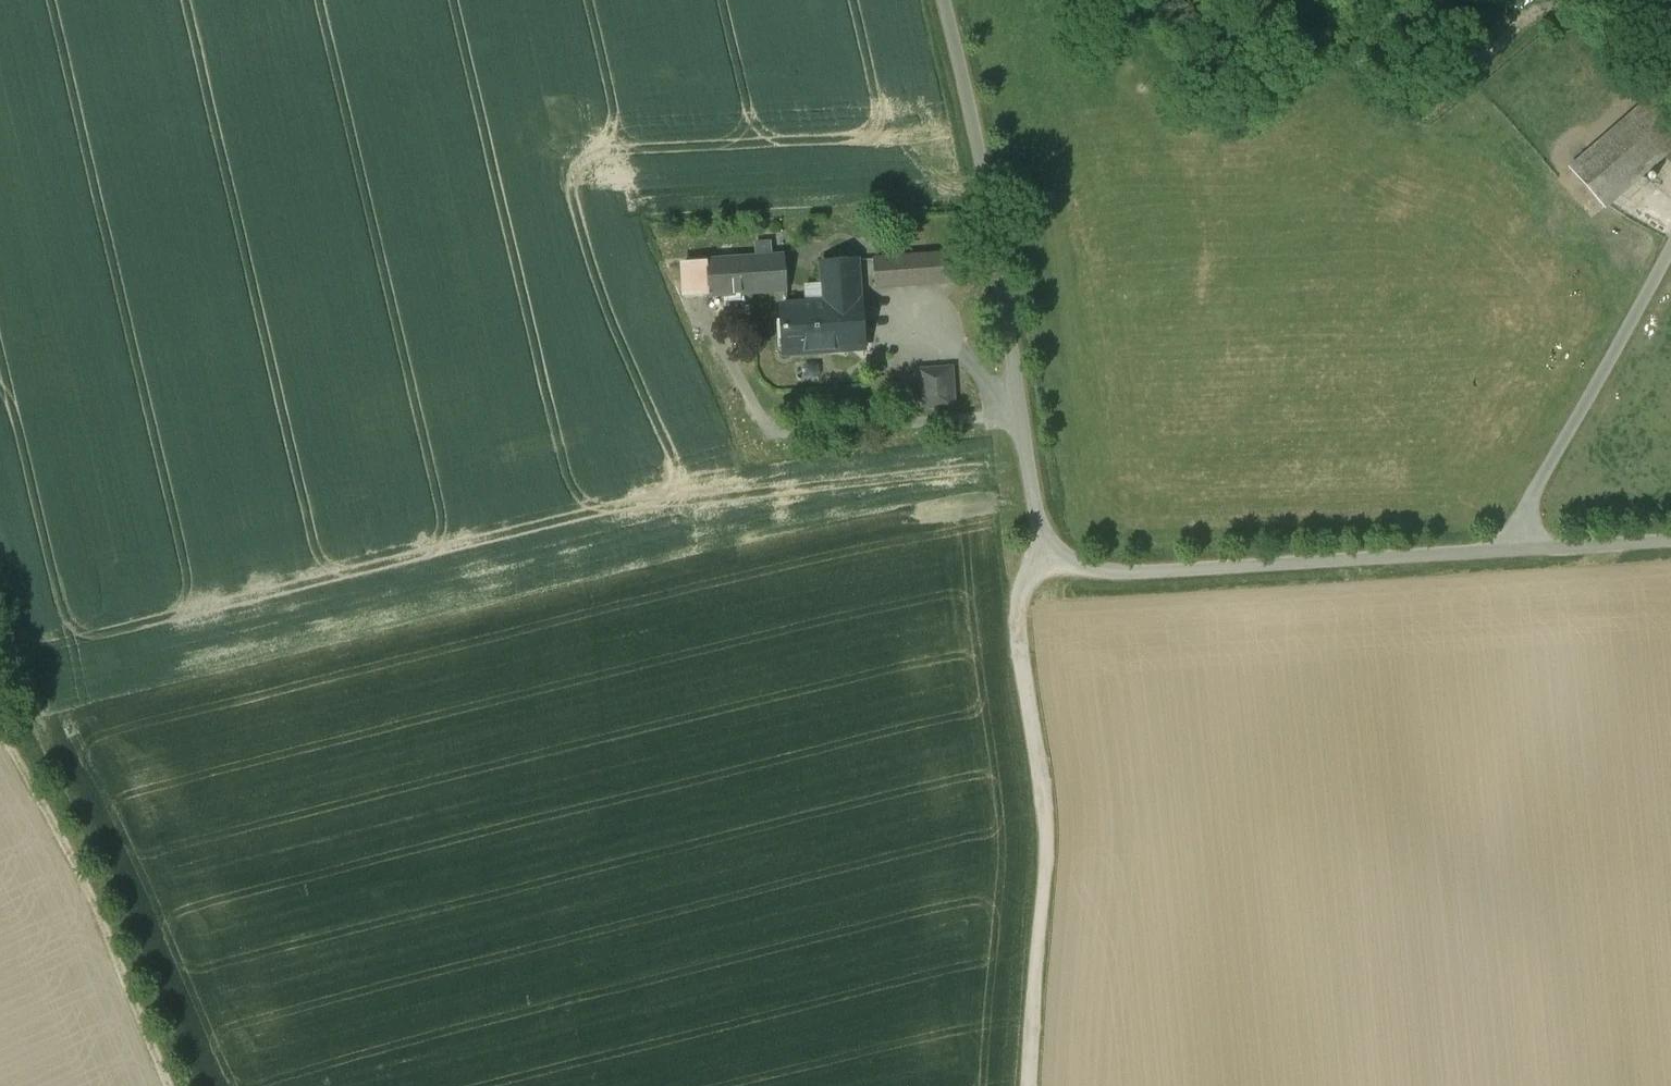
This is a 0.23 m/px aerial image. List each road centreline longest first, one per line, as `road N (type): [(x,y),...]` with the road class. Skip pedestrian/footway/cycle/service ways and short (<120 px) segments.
road 1 (unclassified): [(1670,538),(1095,571),(1044,557),(1032,497)]
road 2 (track): [(1044,557),(1029,576),(1020,611),(1050,823),(1028,1085)]
road 3 (residential): [(951,0),(1001,248),(1032,497)]
road 4 (track): [(172,1085),(77,860),(0,718)]

